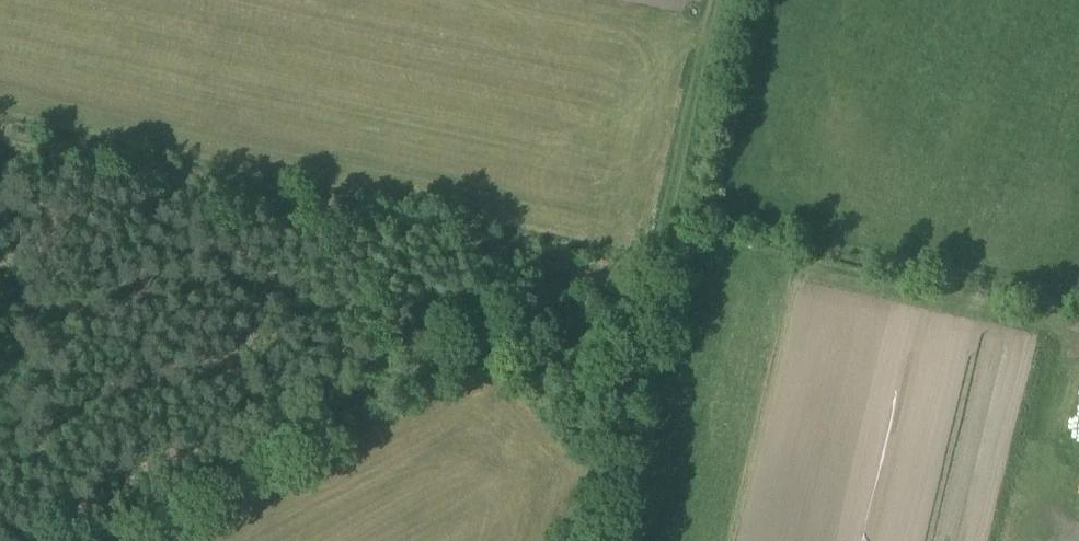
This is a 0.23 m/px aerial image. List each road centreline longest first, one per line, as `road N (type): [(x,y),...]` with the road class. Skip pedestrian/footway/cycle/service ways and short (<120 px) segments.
road 1 (track): [(593,540),(649,280),(0,138)]
road 2 (track): [(624,275),(102,540)]
road 3 (track): [(717,0),(649,280)]

